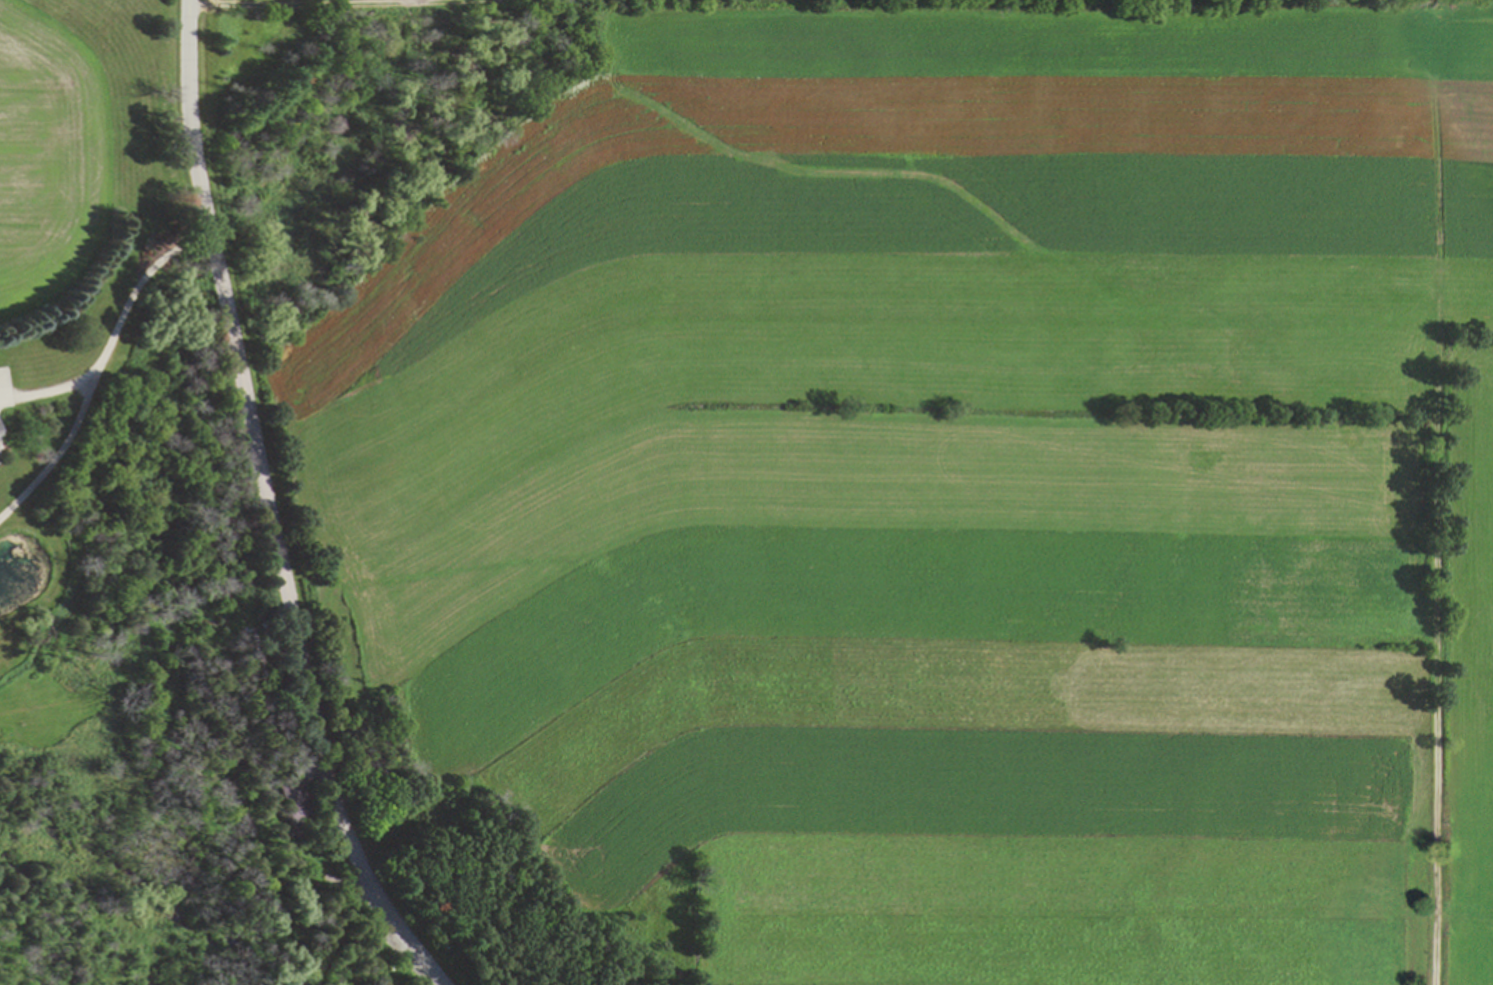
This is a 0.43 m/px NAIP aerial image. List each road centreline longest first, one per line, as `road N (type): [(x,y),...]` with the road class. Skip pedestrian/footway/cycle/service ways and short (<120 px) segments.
road 1 (tertiary): [(447,984),(368,879),(326,769),(201,201),(188,97),(189,0)]

